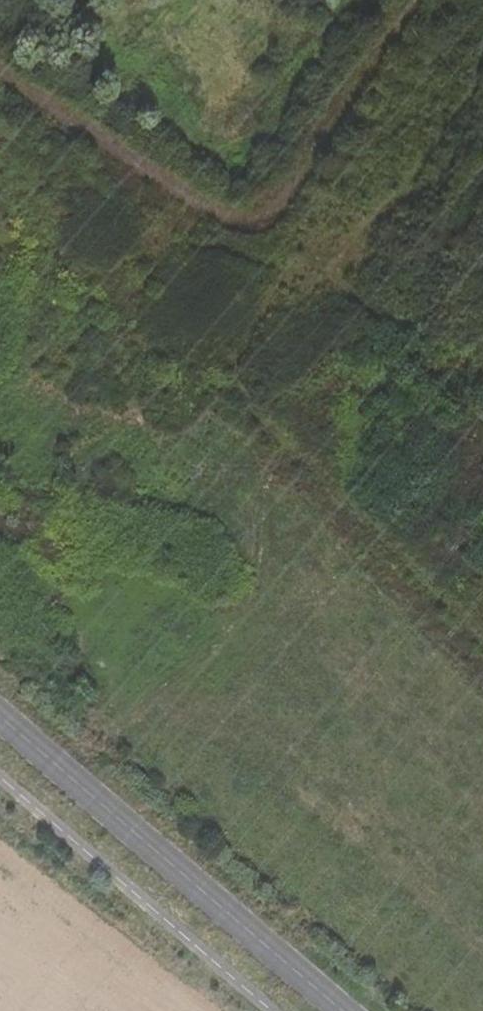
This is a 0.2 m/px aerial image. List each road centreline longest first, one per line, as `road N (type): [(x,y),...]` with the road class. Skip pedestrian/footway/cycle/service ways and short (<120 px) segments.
road 1 (track): [(408,0),(270,207),(249,221),(216,217),(0,80)]
road 2 (tertiary): [(344,1010),(0,715)]

